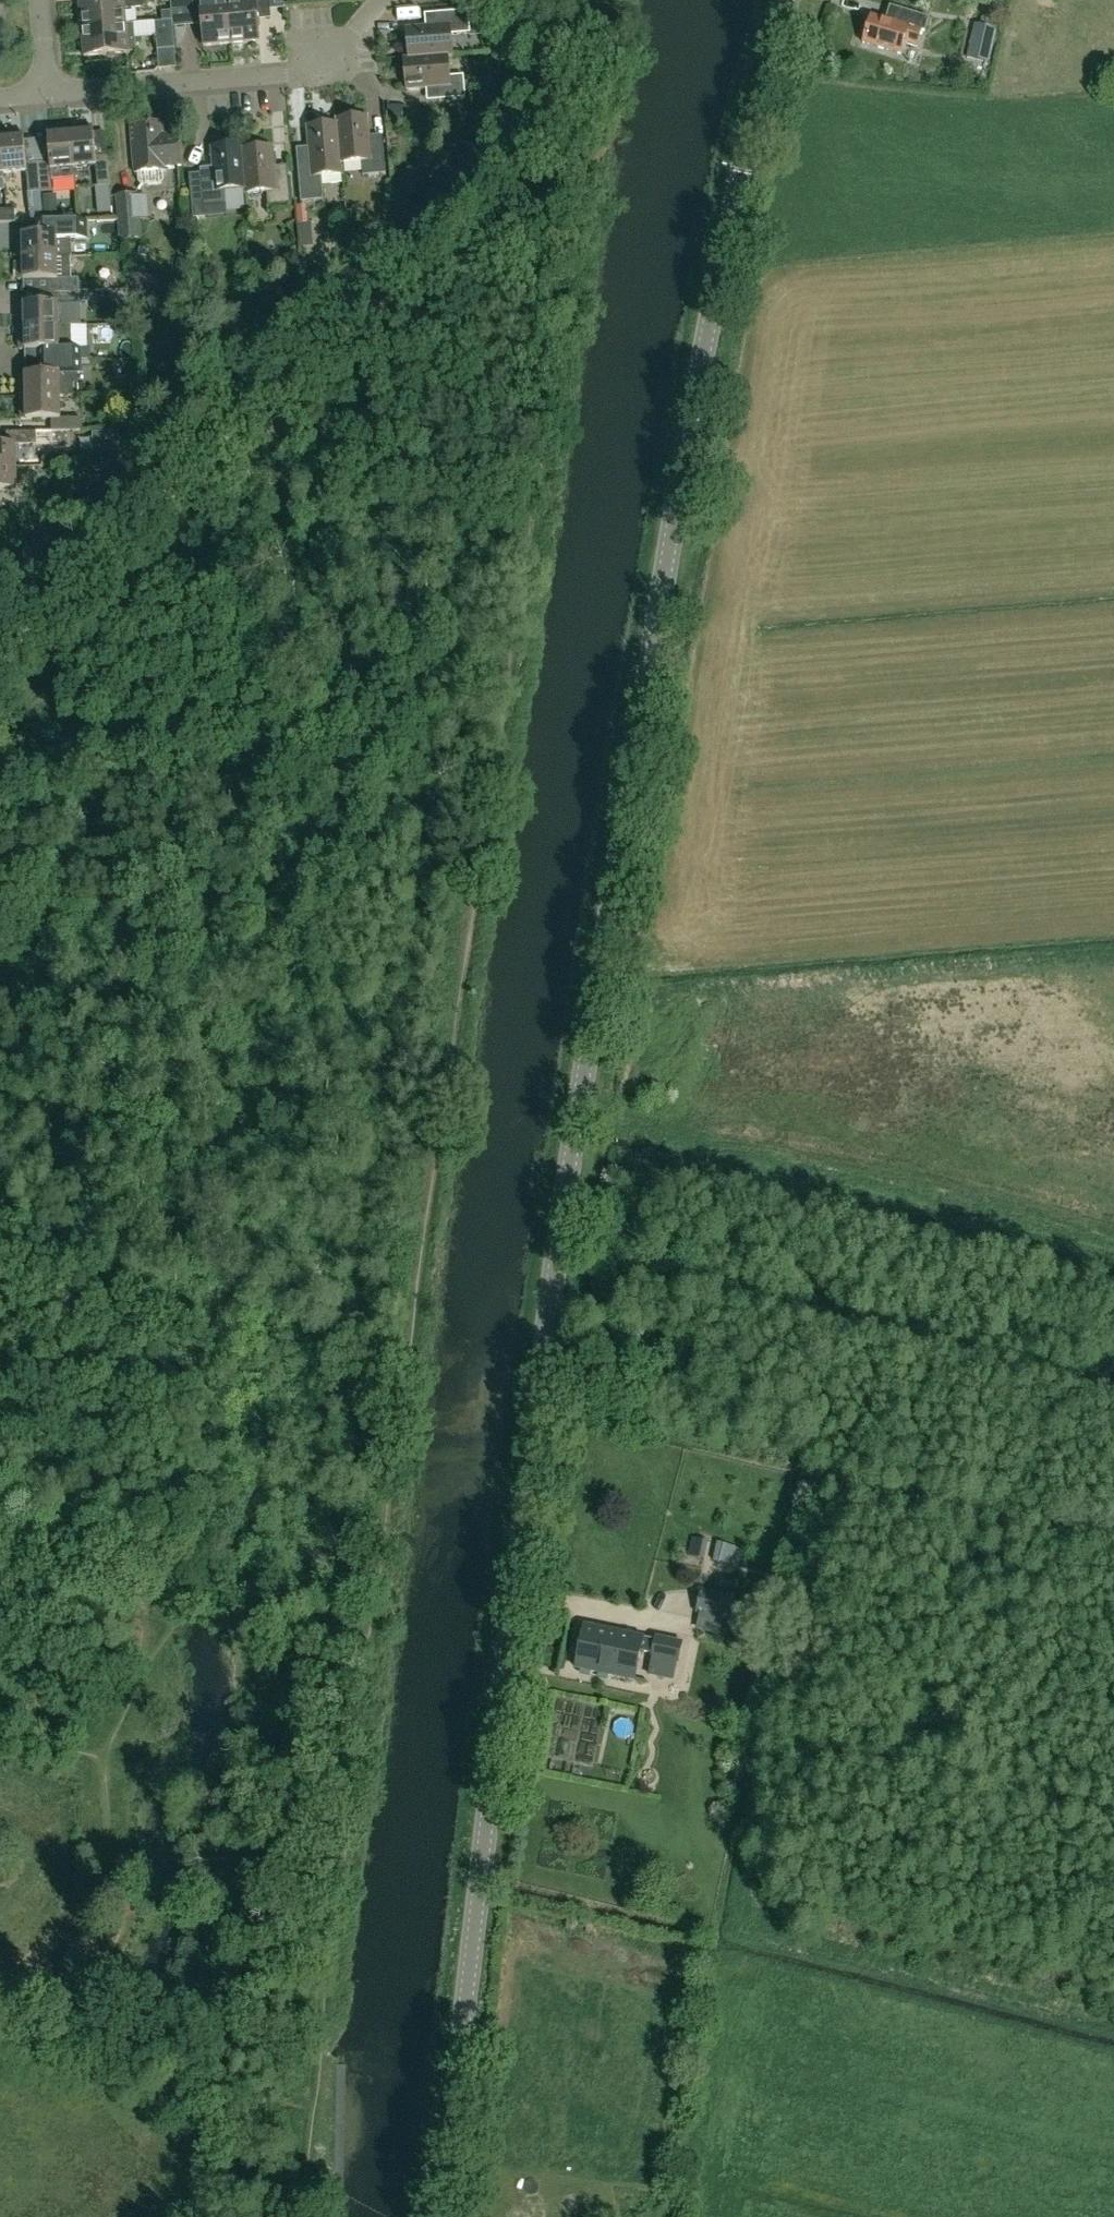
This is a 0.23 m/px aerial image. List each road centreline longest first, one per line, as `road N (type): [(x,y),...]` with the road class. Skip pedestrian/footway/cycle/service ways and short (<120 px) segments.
road 1 (tertiary): [(434,2216),(623,832),(742,170),(786,0)]
road 2 (residential): [(49,94),(288,74),(325,55),(384,0)]

